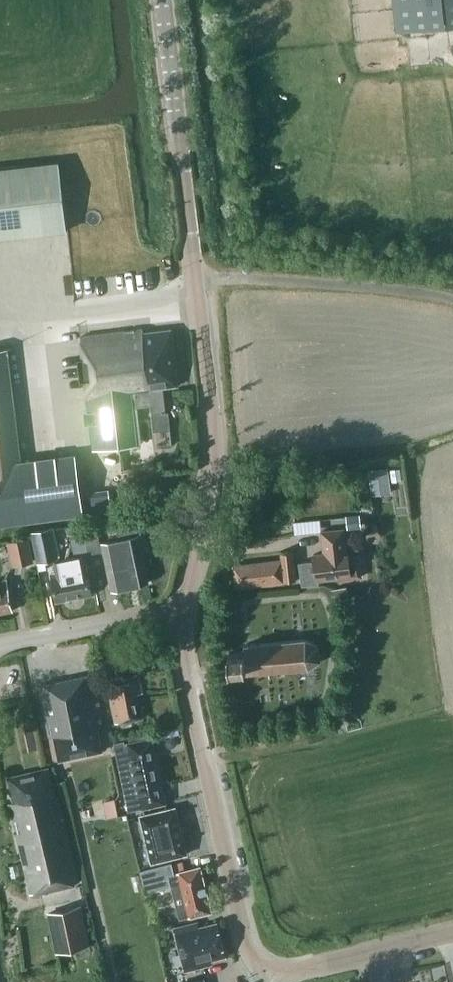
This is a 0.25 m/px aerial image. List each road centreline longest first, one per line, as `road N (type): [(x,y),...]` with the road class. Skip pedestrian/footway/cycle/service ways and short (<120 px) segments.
road 1 (secondary): [(177,612),(198,537),(210,437),(165,0)]
road 2 (secondary): [(273,969),(249,954),(241,926),(177,612)]
road 3 (tertiary): [(273,969),(322,966),(452,935)]
road 4 (unclassified): [(0,643),(177,612)]

